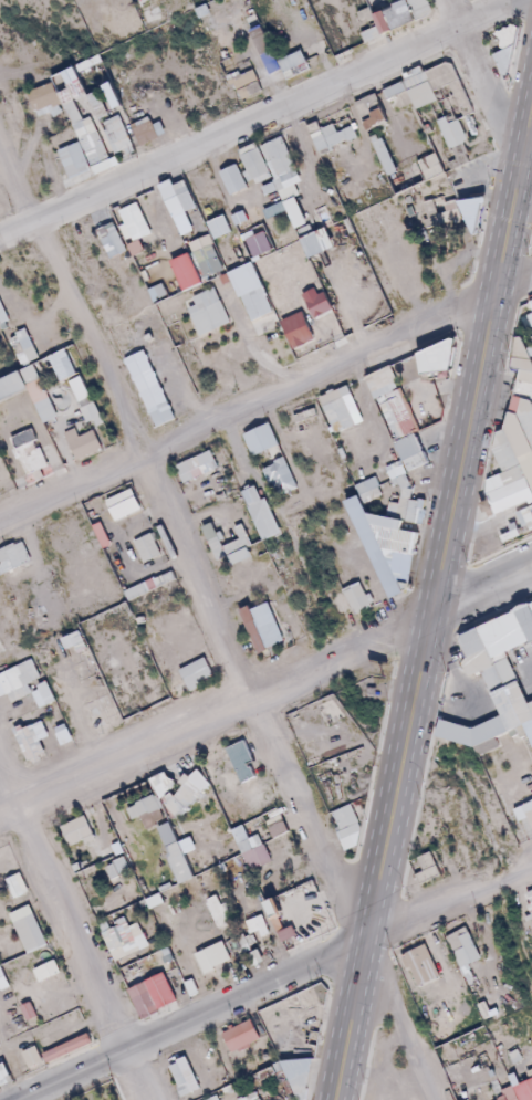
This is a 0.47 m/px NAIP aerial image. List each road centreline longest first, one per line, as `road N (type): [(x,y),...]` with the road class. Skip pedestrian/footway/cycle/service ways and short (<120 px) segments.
road 1 (residential): [(531,863),(358,946)]

